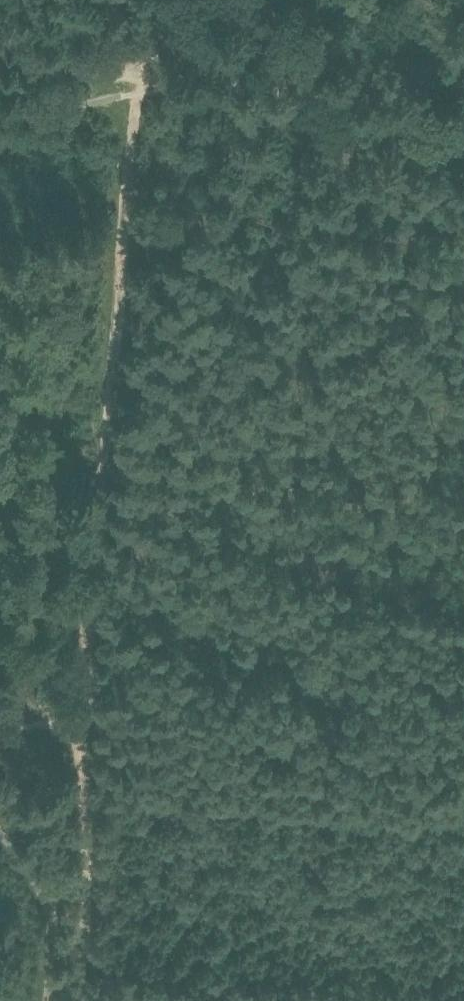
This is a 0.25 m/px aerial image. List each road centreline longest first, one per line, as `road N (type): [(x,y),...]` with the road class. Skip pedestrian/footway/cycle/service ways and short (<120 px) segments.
road 1 (track): [(143,72),(88,720)]
road 2 (track): [(143,72),(463,119)]
road 3 (track): [(88,720),(82,1000)]
road 4 (track): [(0,54),(143,72)]

